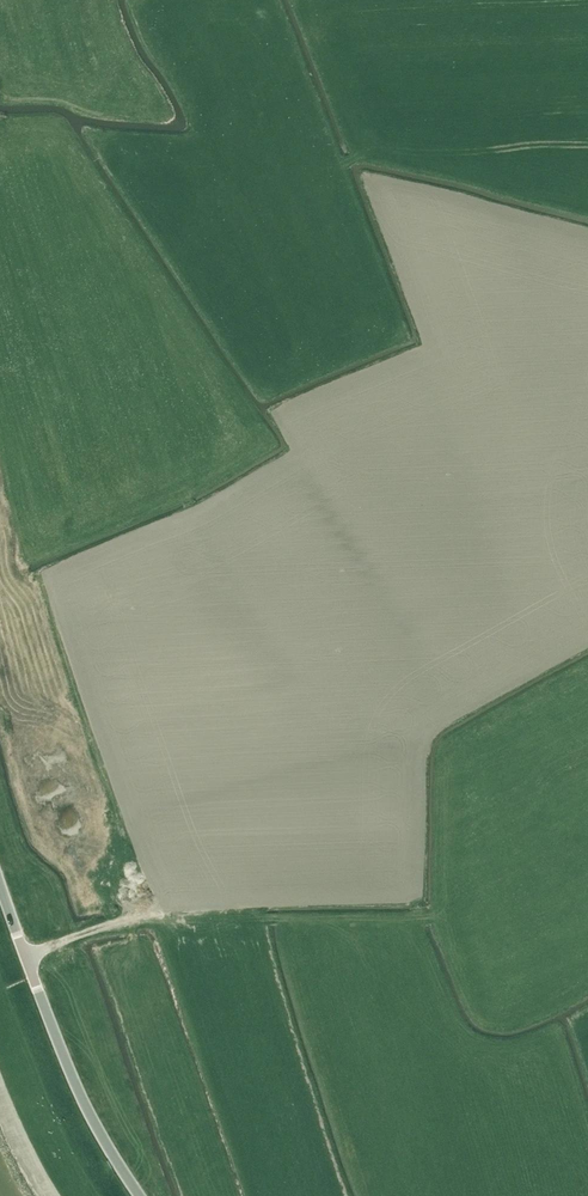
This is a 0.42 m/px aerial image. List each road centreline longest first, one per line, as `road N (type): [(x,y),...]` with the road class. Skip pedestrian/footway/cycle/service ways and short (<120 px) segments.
road 1 (tertiary): [(140,1195),(69,1069),(0,882)]

